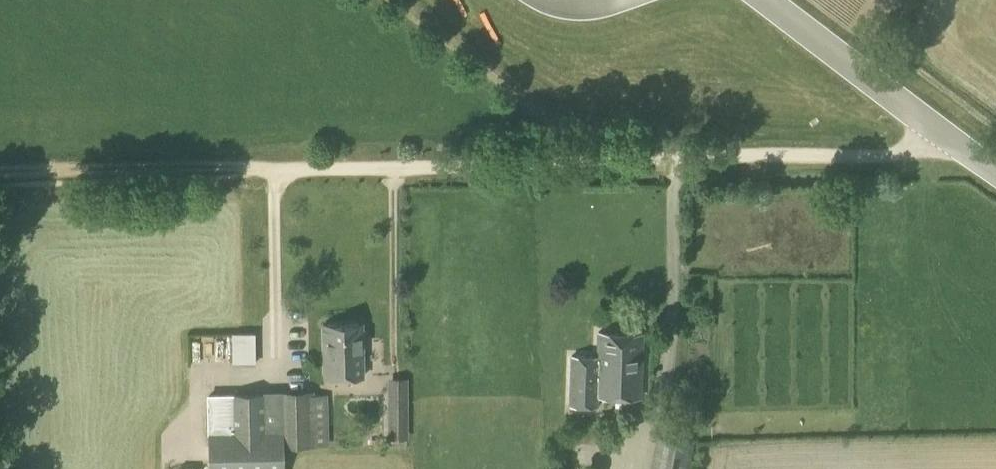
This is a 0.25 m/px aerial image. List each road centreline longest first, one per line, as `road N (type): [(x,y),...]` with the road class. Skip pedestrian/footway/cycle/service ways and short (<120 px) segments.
road 1 (track): [(949,141),(831,153),(274,167)]
road 2 (unclassified): [(995,171),(771,0)]
road 3 (track): [(274,167),(0,170)]
road 4 (track): [(274,167),(274,388)]

